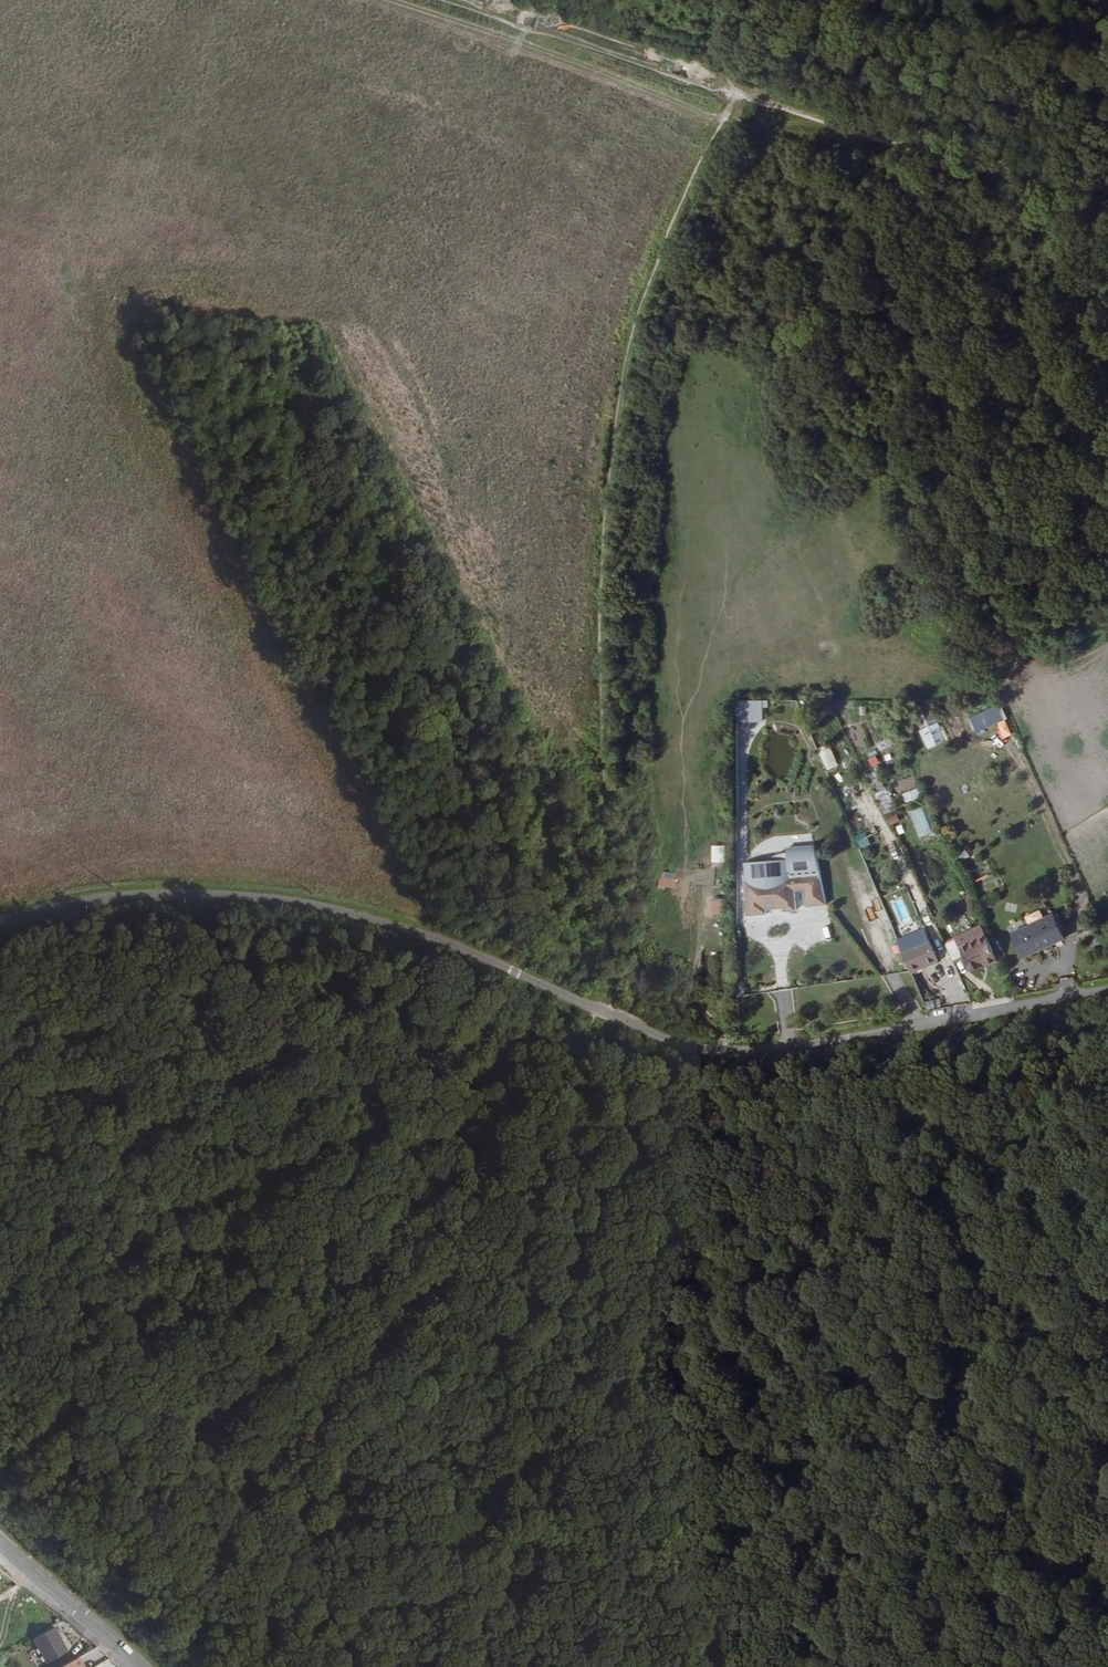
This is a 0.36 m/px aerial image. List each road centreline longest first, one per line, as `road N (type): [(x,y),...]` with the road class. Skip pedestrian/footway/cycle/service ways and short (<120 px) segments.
road 1 (track): [(736,94),(636,314),(613,439),(601,592),(611,1014),(631,1157),(661,1260),(656,1379),(642,1437),(645,1500),(657,1535),(738,1597),(773,1666)]
road 2 (unclassified): [(0,915),(110,896),(285,897),(419,926),(611,1014),(759,1048),(958,1023),(1107,992)]
road 3 (tertiary): [(0,1541),(92,1614),(138,1666)]

